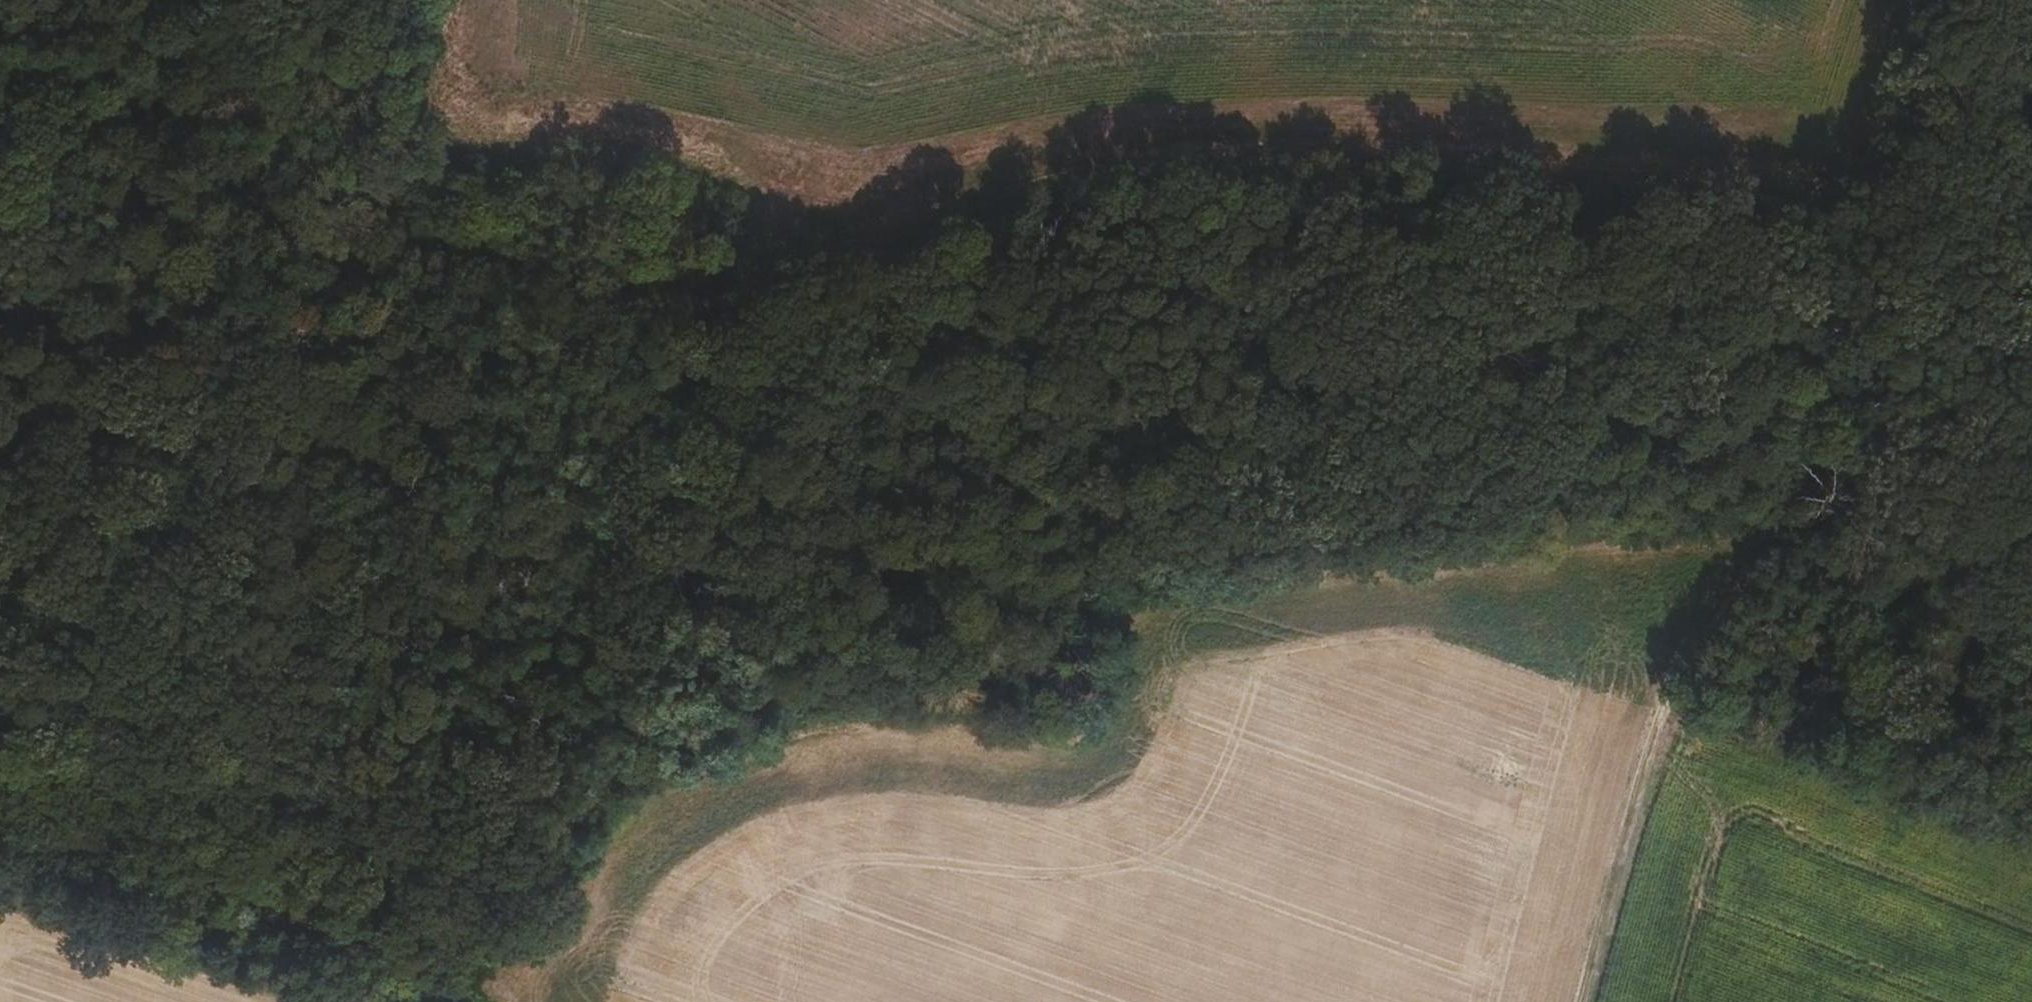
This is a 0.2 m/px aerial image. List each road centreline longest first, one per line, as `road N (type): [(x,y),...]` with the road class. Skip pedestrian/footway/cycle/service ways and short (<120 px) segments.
road 1 (track): [(0,228),(445,273),(707,314),(1085,181),(1866,198)]
road 2 (track): [(1866,198),(1797,488),(1680,693),(1586,1001)]
road 3 (track): [(1934,0),(1866,198)]
road 4 (track): [(2031,200),(1866,198)]

